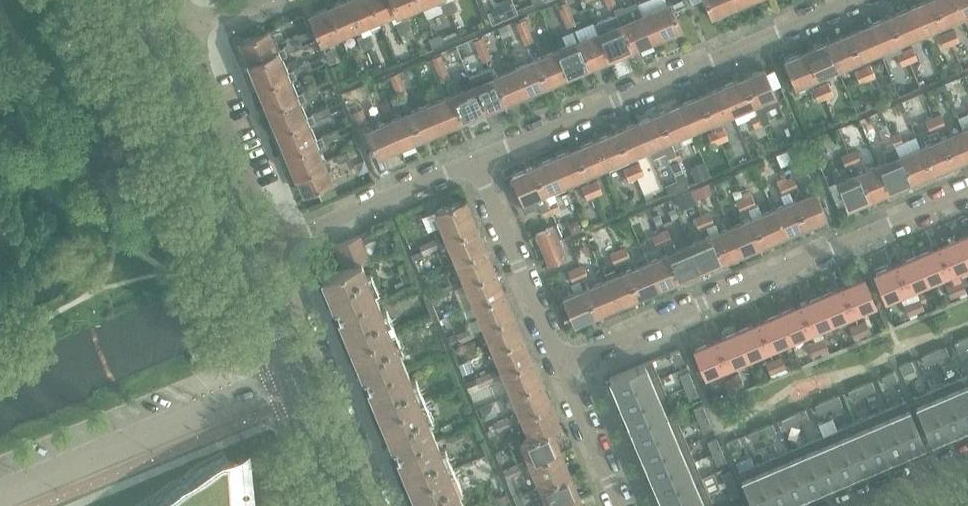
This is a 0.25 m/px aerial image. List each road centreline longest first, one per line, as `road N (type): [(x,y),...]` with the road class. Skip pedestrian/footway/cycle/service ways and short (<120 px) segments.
road 1 (residential): [(563,363),(967,190)]
road 2 (residential): [(856,0),(475,162)]
road 3 (secondary): [(290,376),(161,71)]
road 4 (unclassified): [(290,376),(0,496)]
road 5 (residential): [(381,505),(274,244)]
road 6 (residential): [(274,244),(182,29)]
road 7 (residential): [(563,363),(475,162)]
road 8 (residential): [(274,244),(475,162)]
road 9 (residential): [(622,505),(563,363)]
road 10 (secondary): [(344,505),(290,376)]
road 11 (residential): [(854,505),(967,459)]

